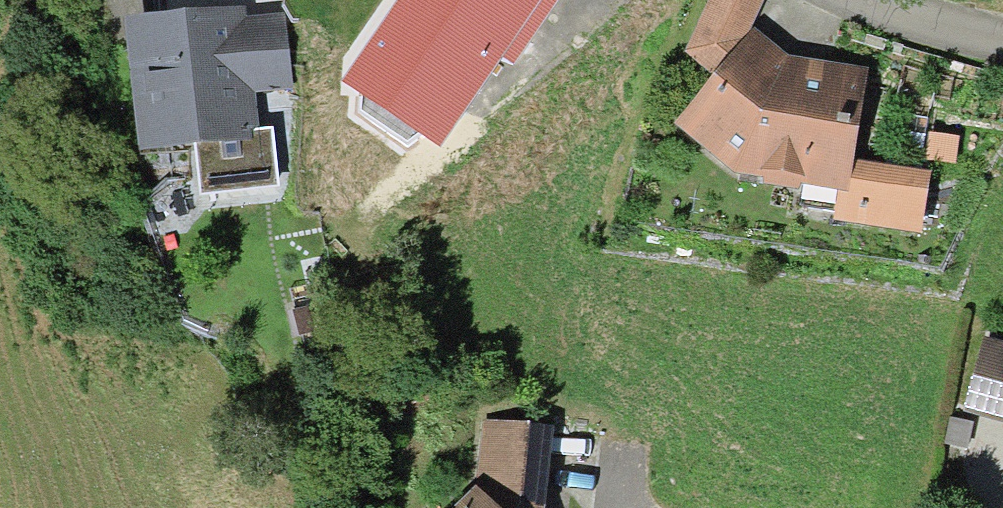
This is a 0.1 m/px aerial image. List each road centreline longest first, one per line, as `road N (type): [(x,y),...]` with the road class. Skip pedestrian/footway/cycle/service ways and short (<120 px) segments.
road 1 (residential): [(1002,45),(844,0)]

